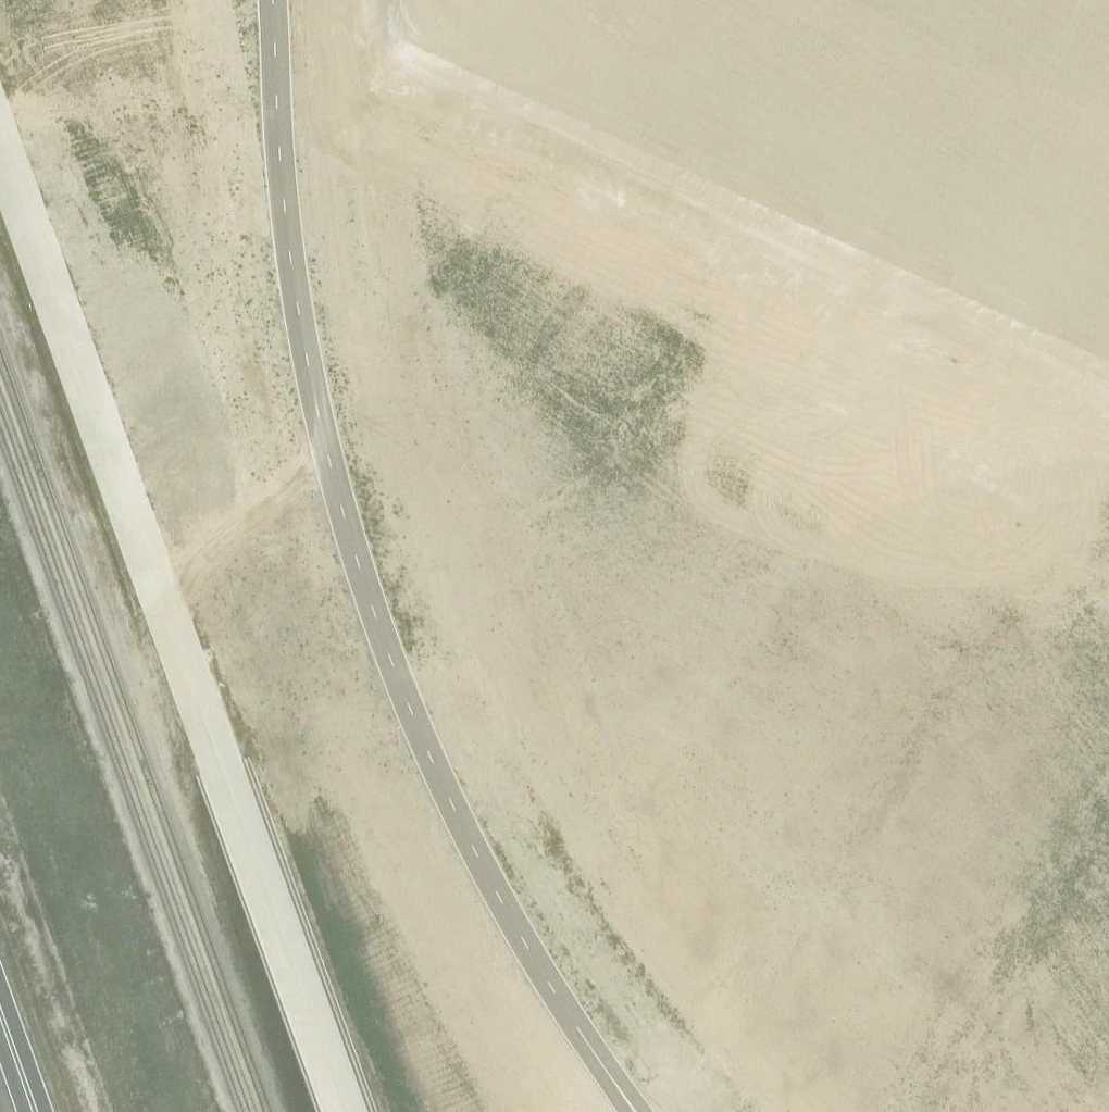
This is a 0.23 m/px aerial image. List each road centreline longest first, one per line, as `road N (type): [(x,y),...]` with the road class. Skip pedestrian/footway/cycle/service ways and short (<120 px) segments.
road 1 (unclassified): [(73,0),(145,271),(203,434),(289,591),(358,685),(431,758)]
road 2 (unclassified): [(431,758),(358,568),(321,430),(289,269),(270,0)]
road 3 (unclassified): [(634,1111),(486,875),(431,758)]

